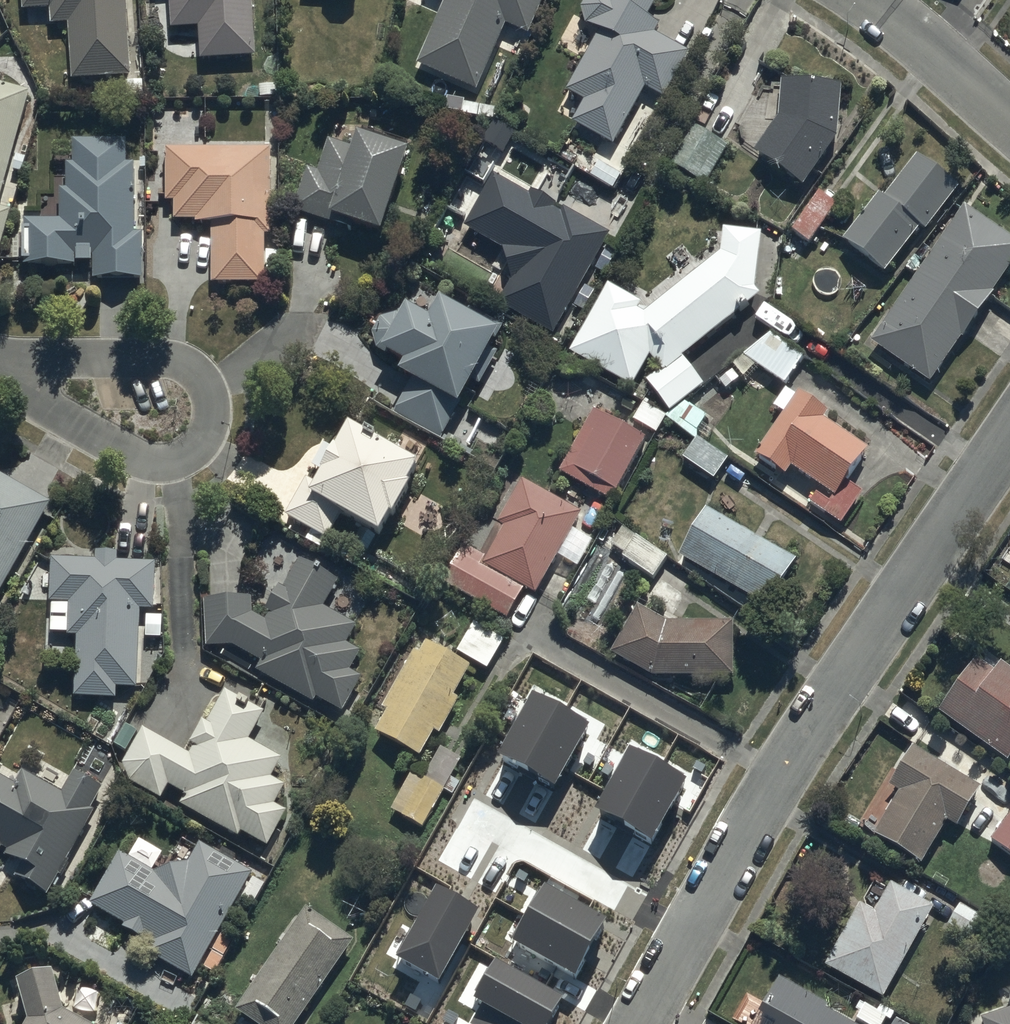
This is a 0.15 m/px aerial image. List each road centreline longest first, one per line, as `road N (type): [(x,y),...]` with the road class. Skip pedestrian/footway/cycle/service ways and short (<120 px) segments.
road 1 (residential): [(1009,434),(843,676),(641,1023)]
road 2 (residential): [(7,371),(163,359),(194,371),(212,416),(199,446),(170,462),(118,449)]
road 3 (residential): [(1009,118),(859,0)]
road 4 (residential): [(118,449),(7,371)]

